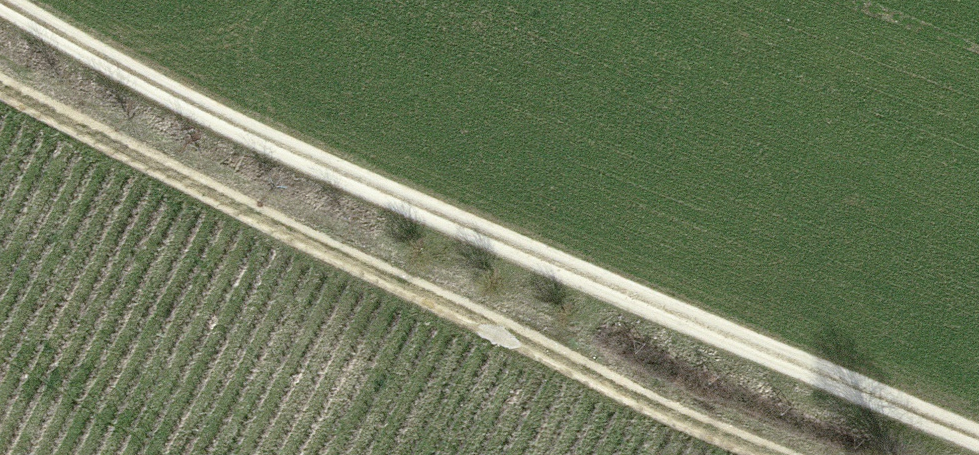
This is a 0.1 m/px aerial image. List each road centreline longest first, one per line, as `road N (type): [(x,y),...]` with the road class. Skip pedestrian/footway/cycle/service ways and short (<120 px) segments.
road 1 (track): [(6,0),(196,108),(978,439)]
road 2 (track): [(0,79),(588,377),(771,454)]

